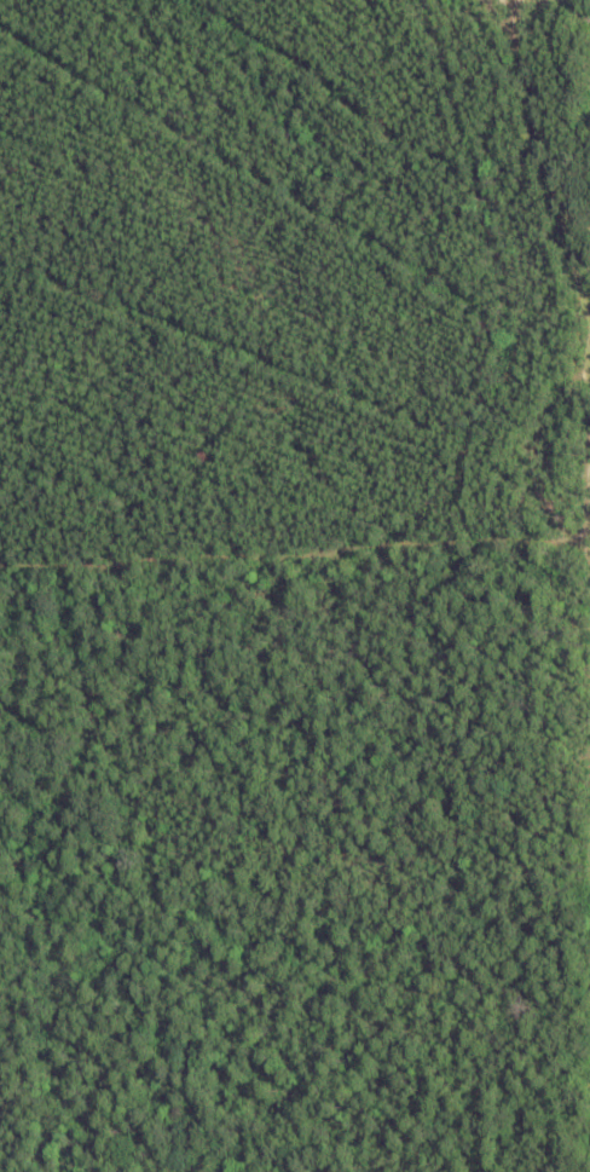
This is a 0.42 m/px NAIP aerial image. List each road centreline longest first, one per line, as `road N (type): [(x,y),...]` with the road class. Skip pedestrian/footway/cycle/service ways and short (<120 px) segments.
road 1 (residential): [(274,7),(294,213),(294,452),(341,845),(416,859)]
road 2 (residential): [(5,0),(41,22),(345,0)]
road 3 (residential): [(294,400),(496,400),(555,412),(589,437)]

